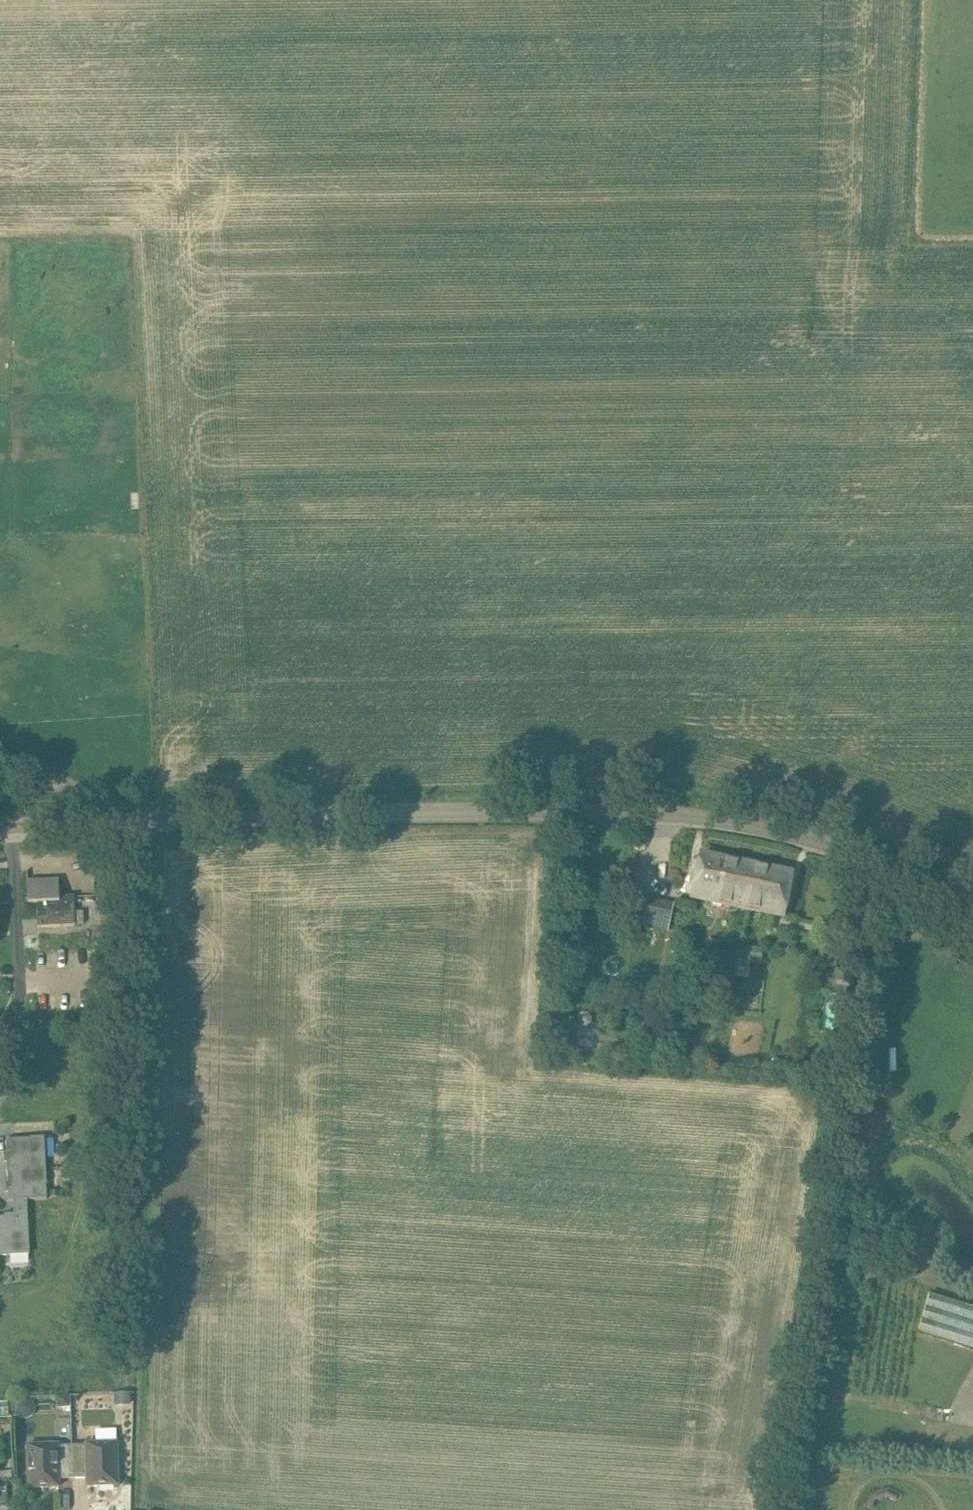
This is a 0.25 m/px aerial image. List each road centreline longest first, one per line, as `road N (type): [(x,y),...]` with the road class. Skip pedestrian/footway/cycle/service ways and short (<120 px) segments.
road 1 (unclassified): [(972,910),(834,838),(691,803),(589,795),(260,816)]
road 2 (unclassified): [(16,829),(260,816)]
road 3 (residential): [(16,829),(18,985),(0,1029)]

